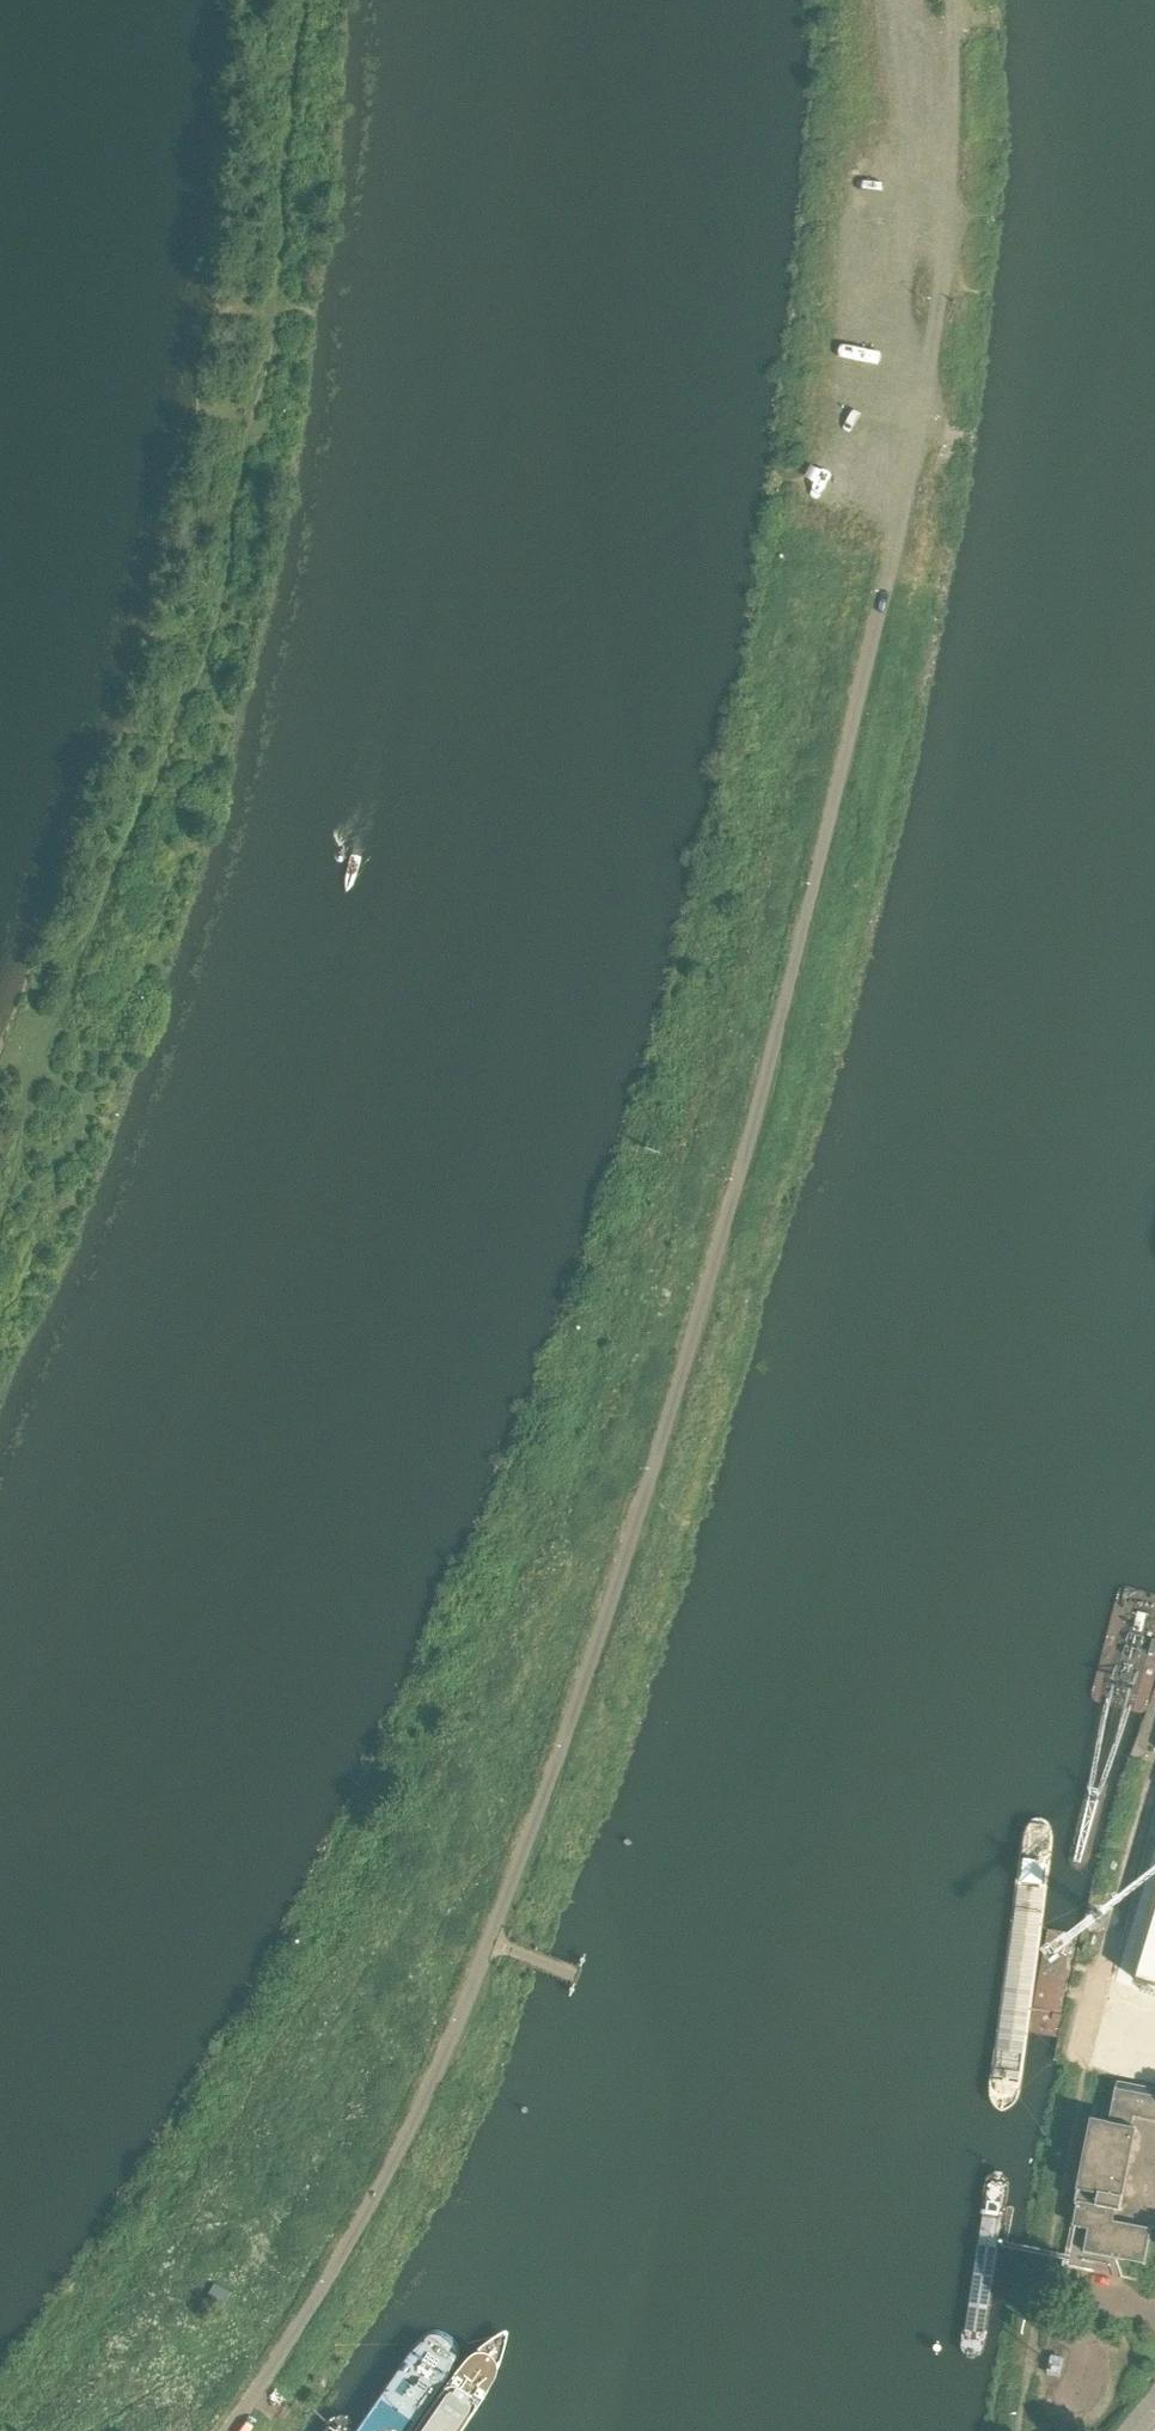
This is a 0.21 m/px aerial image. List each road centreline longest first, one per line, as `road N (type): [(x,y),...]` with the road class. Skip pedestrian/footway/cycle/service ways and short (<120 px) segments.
road 1 (unclassified): [(231,2430),(326,2286),(458,2027),(509,1894),(669,1360),(930,326),(952,129),(948,0)]

